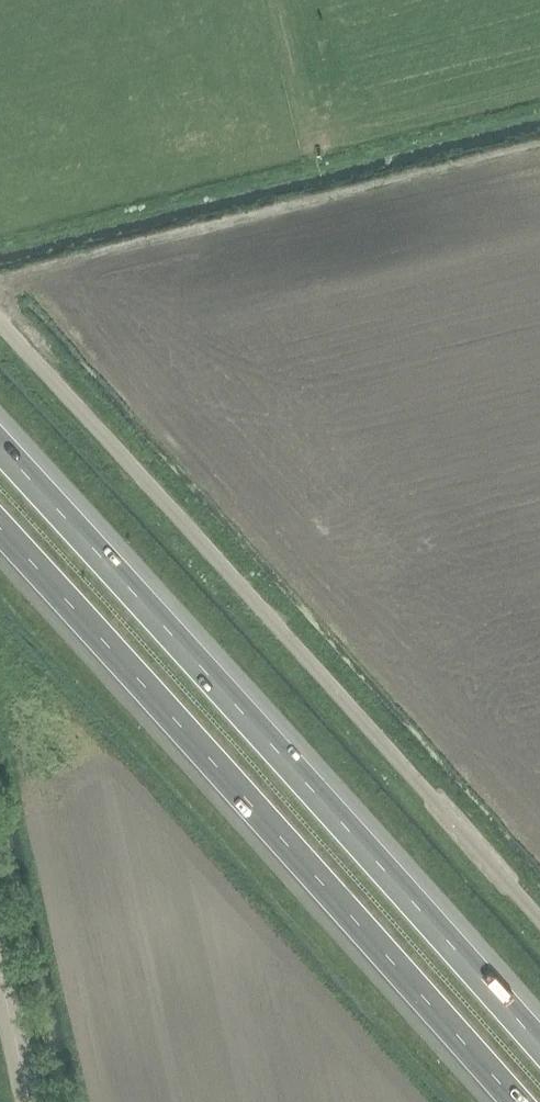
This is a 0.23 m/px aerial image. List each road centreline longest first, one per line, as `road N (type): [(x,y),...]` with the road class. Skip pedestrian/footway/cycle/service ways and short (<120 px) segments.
road 1 (motorway): [(539,1038),(336,800),(0,439)]
road 2 (unclassified): [(539,918),(0,324)]
road 3 (motorway): [(0,542),(509,1101)]

